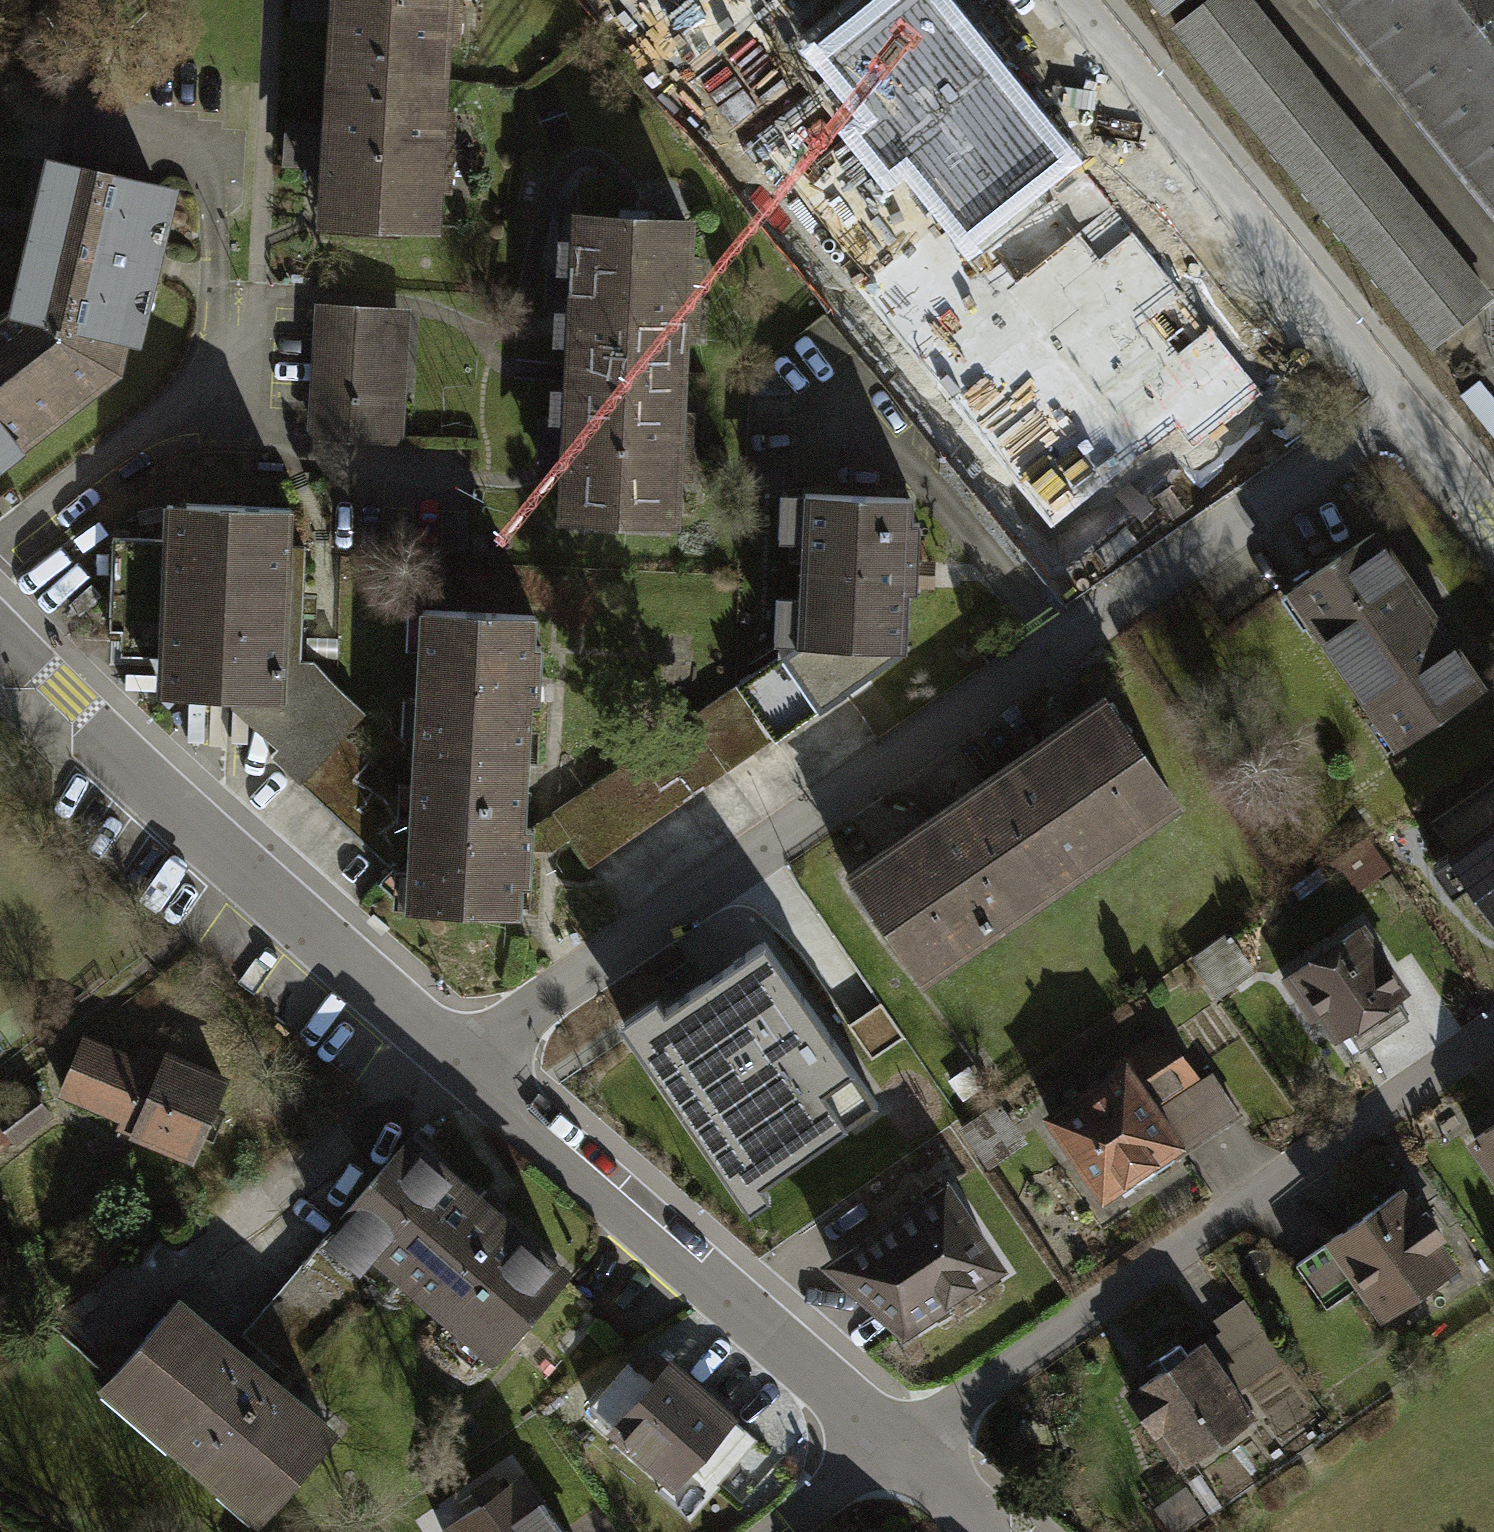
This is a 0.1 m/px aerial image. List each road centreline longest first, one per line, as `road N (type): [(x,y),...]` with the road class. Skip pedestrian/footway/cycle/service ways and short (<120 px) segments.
road 1 (residential): [(1403,408),(459,1063)]
road 2 (residential): [(1493,1028),(901,1448)]
road 3 (residential): [(0,642),(459,1063)]
road 4 (residential): [(459,1063),(901,1448)]
road 5 (residential): [(1079,0),(1403,408)]
road 6 (residential): [(901,1448),(779,1531)]
road 7 (residential): [(1403,408),(1493,519)]
road 8 (residential): [(901,1448),(996,1531)]

